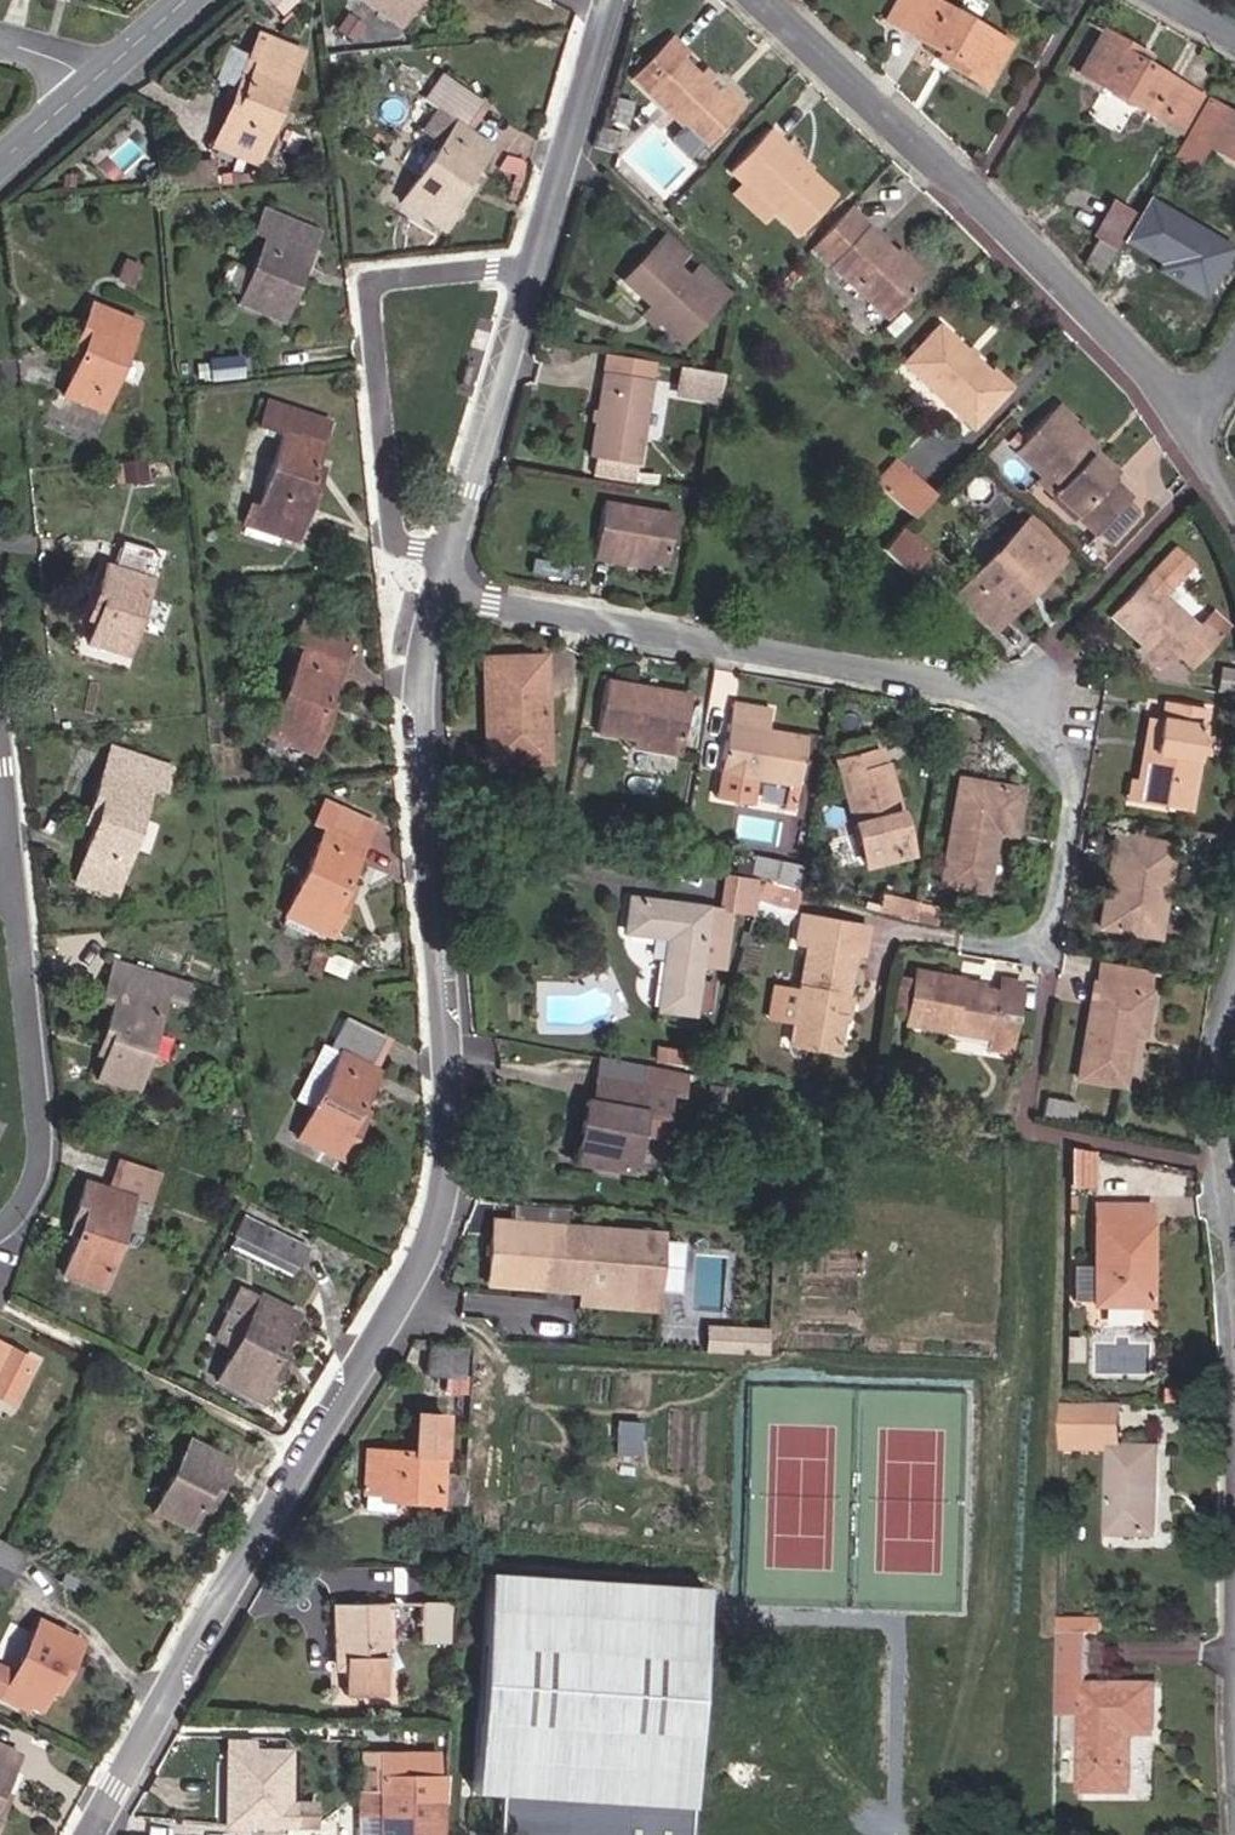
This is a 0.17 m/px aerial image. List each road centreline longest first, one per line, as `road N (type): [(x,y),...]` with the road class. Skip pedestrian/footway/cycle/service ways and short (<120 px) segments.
road 1 (residential): [(440,621),(428,717),(454,1190),(402,1321),(158,1716),(103,1834)]
road 2 (residential): [(1205,439),(918,139),(768,0)]
road 3 (residential): [(444,590),(1027,698)]
road 4 (residential): [(0,1236),(48,1183),(72,1107),(9,709)]
road 5 (residential): [(538,262),(383,277),(373,291),(388,552),(440,621)]
road 6 (residential): [(538,262),(444,590)]
road 7 (residential): [(1027,698),(1079,783),(1056,919),(1047,939),(983,942)]
road 8 (residential): [(1027,698),(1205,439)]
road 9 (residential): [(613,0),(538,262)]
road 10 (track): [(478,1562),(470,1834)]
road 11 (residential): [(1234,1027),(1209,1116),(1234,1265)]
road 12 (tertiary): [(92,83),(189,0)]
road 13 (tertiary): [(0,162),(92,83)]

